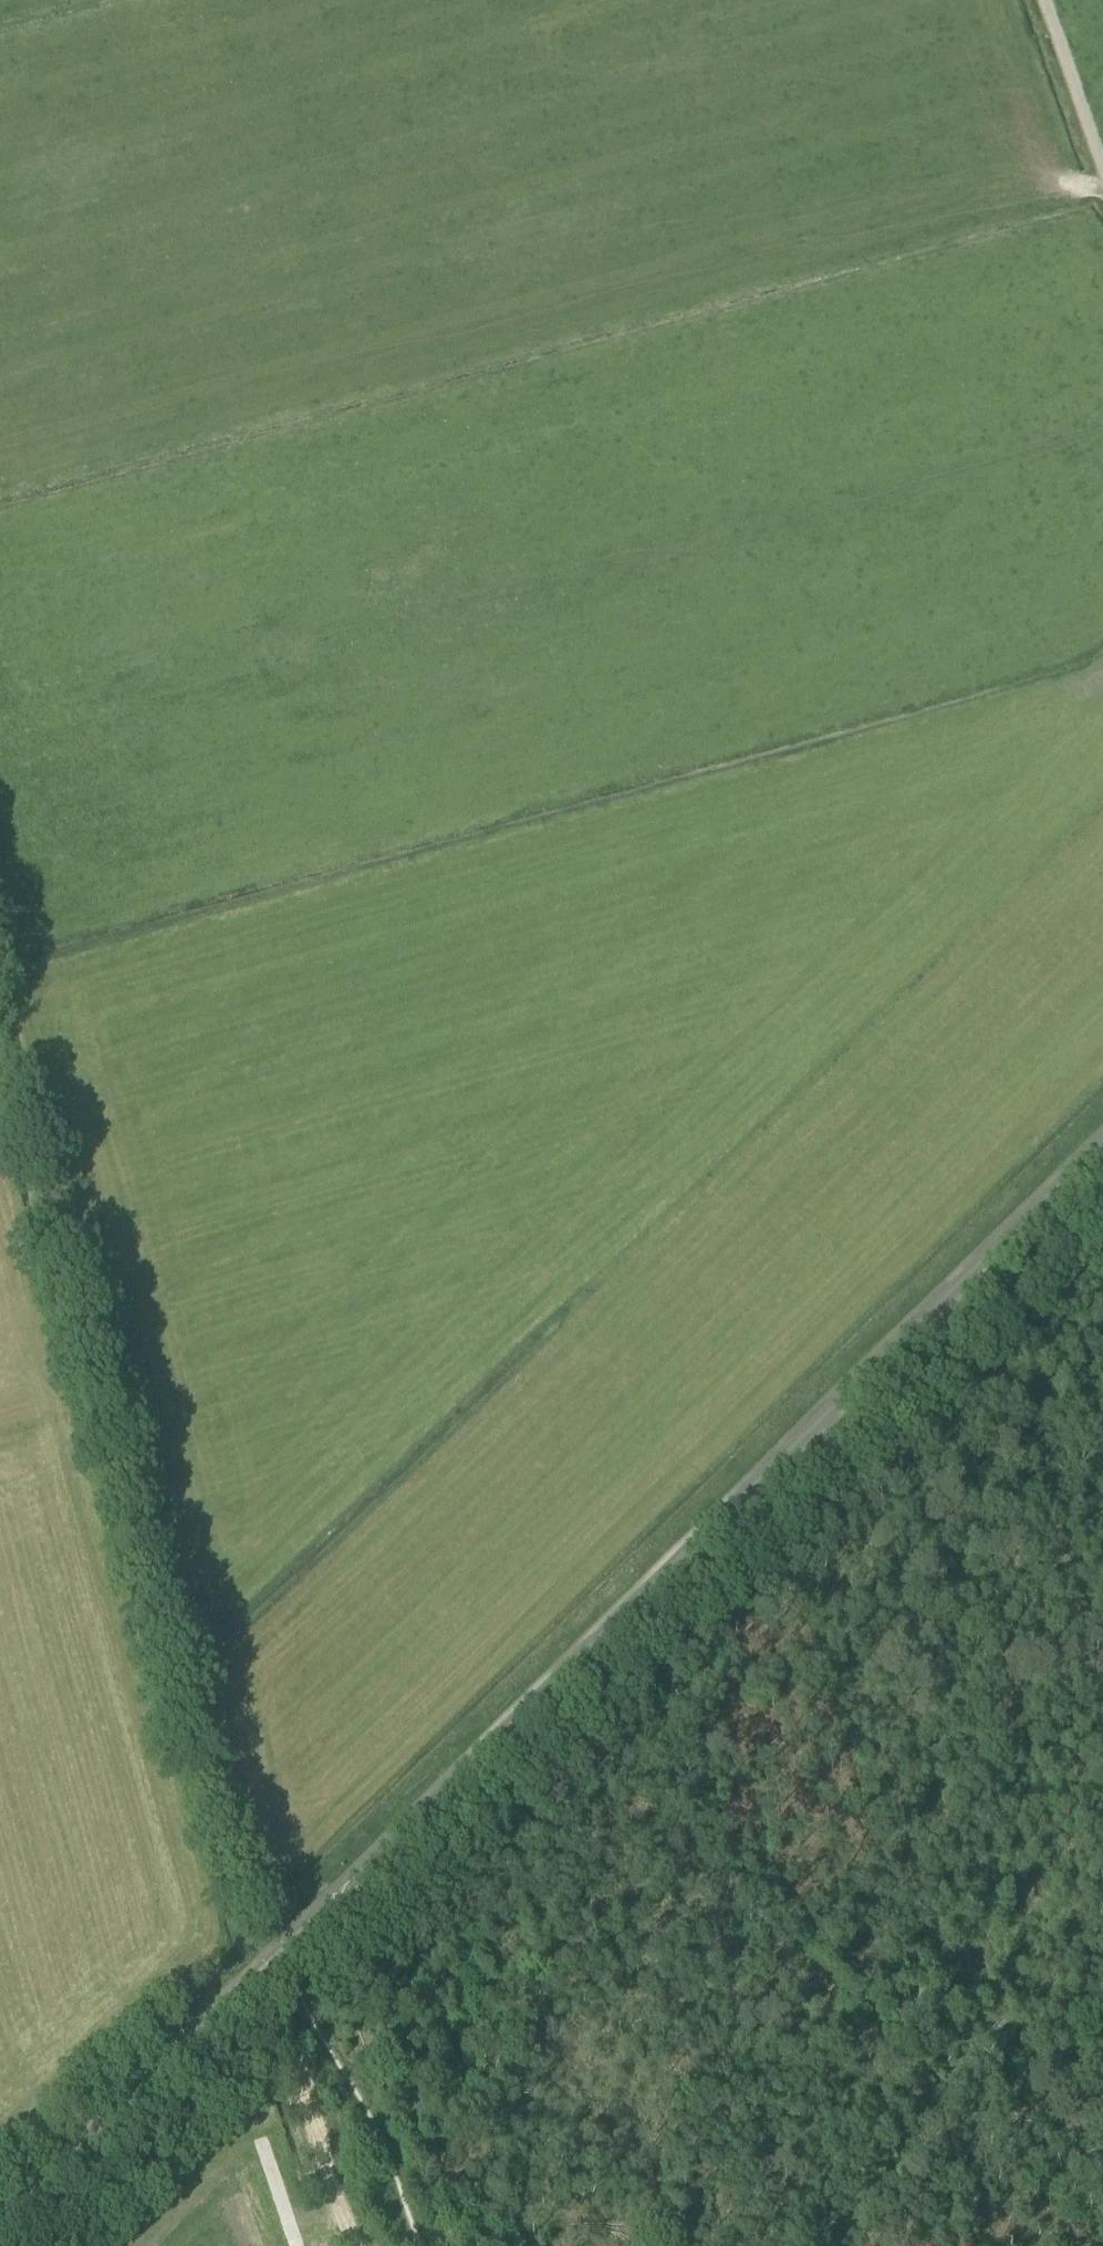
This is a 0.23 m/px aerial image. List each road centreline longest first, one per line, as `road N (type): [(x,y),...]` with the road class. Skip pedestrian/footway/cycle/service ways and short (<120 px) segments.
road 1 (unclassified): [(0,2227),(412,1832),(1102,1140)]
road 2 (track): [(362,2245),(290,2052),(252,1978)]

